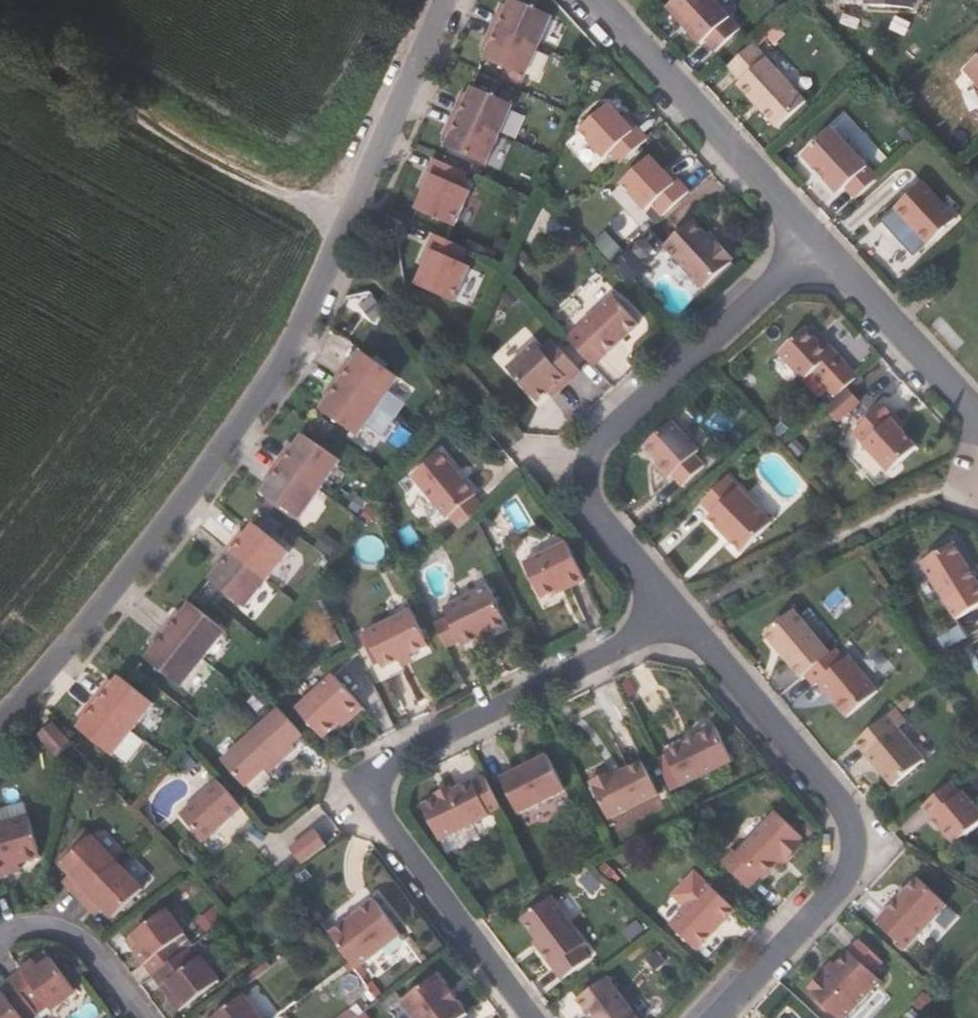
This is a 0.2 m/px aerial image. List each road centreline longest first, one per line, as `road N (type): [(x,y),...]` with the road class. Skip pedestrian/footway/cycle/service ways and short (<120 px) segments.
road 1 (residential): [(454,0),(295,341),(145,556),(0,717)]
road 2 (residential): [(681,615),(390,760),(378,777),(384,820),(533,1017)]
road 3 (residential): [(717,1017),(819,914),(849,866),(851,833),(832,796),(681,615)]
road 4 (residential): [(681,615),(596,515),(588,498),(591,458),(599,442),(816,241)]
road 5 (track): [(0,17),(350,224)]
road 6 (residential): [(596,0),(816,241)]
road 7 (residential): [(816,241),(977,419)]
road 8 (residential): [(0,940),(23,928),(69,933),(90,945),(146,1017)]

